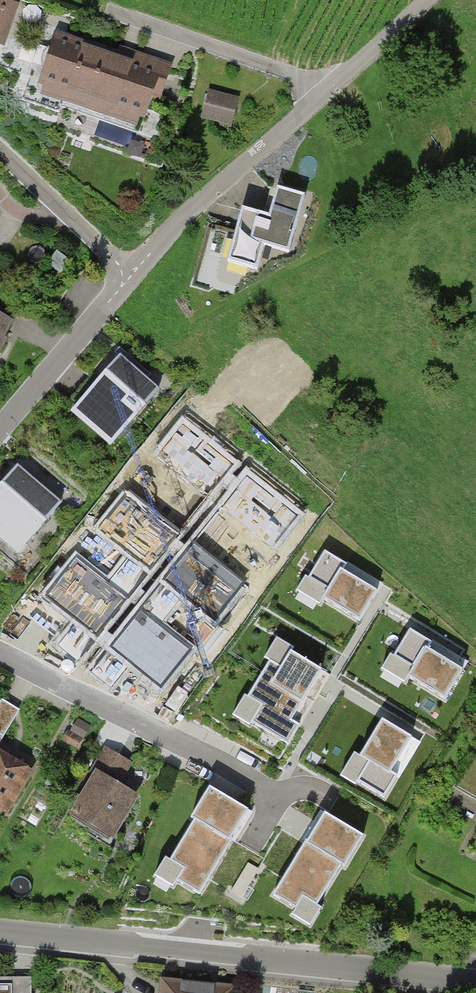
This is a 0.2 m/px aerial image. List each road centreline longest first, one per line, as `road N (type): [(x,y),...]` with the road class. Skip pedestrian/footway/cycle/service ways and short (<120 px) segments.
road 1 (residential): [(0,931),(475,984)]
road 2 (residential): [(128,272),(427,0)]
road 3 (residential): [(0,652),(279,796)]
road 4 (residential): [(0,429),(128,272)]
road 5 (residential): [(0,153),(128,272)]

